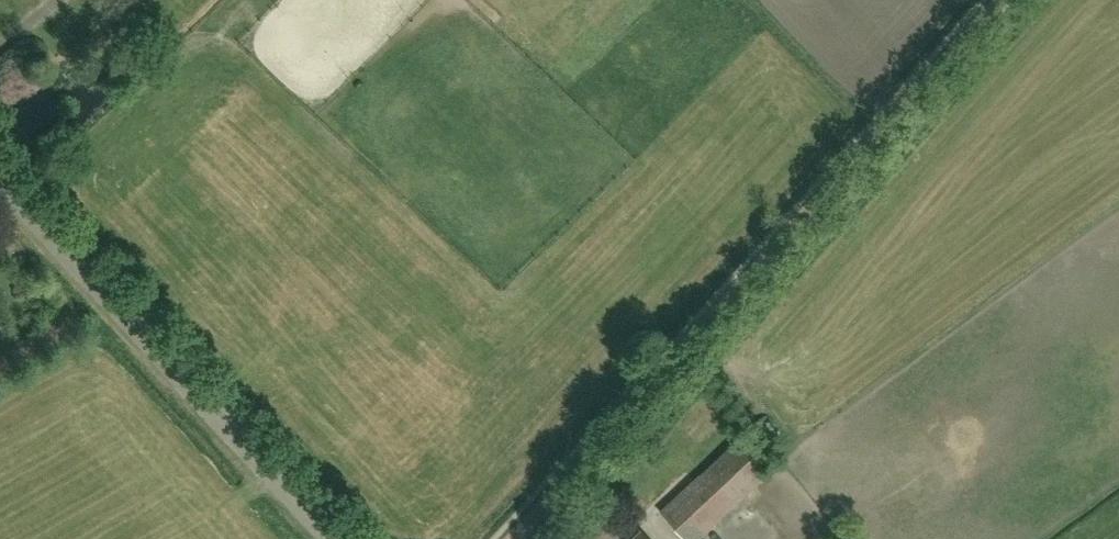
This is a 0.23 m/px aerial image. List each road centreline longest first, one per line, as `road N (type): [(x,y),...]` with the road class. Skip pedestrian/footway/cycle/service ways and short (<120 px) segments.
road 1 (track): [(519,538),(1017,0)]
road 2 (unclassified): [(336,538),(0,178)]

